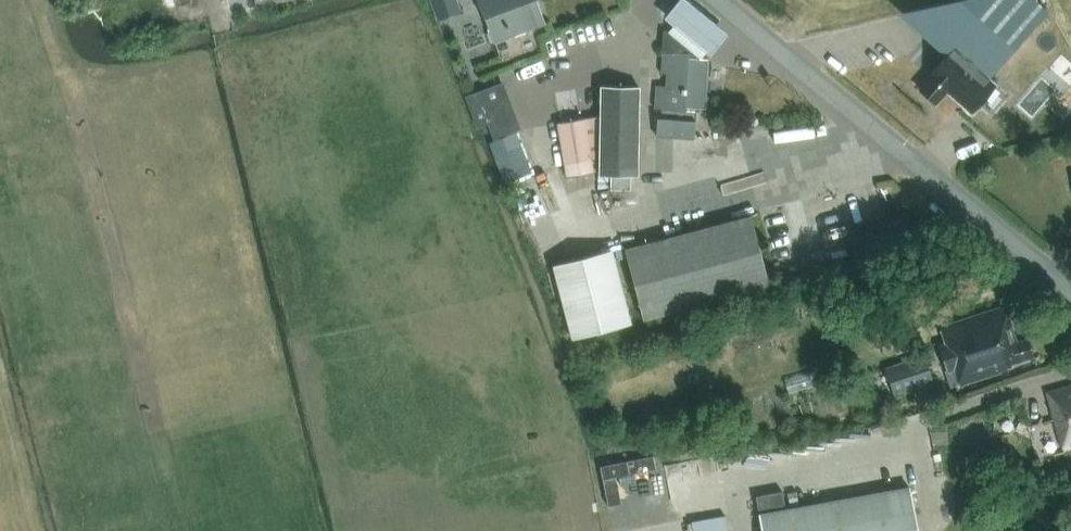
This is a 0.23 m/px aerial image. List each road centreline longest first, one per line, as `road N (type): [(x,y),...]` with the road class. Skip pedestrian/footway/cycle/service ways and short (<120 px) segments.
road 1 (tertiary): [(1070,294),(719,0)]

